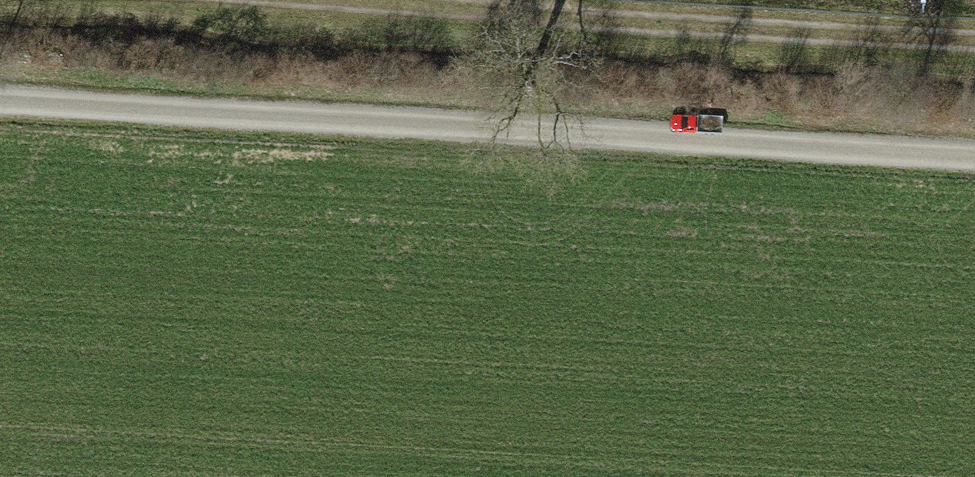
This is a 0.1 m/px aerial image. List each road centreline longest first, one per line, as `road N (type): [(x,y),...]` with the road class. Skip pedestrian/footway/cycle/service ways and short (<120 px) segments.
road 1 (track): [(0,108),(974,157)]
road 2 (track): [(974,42),(362,0)]

